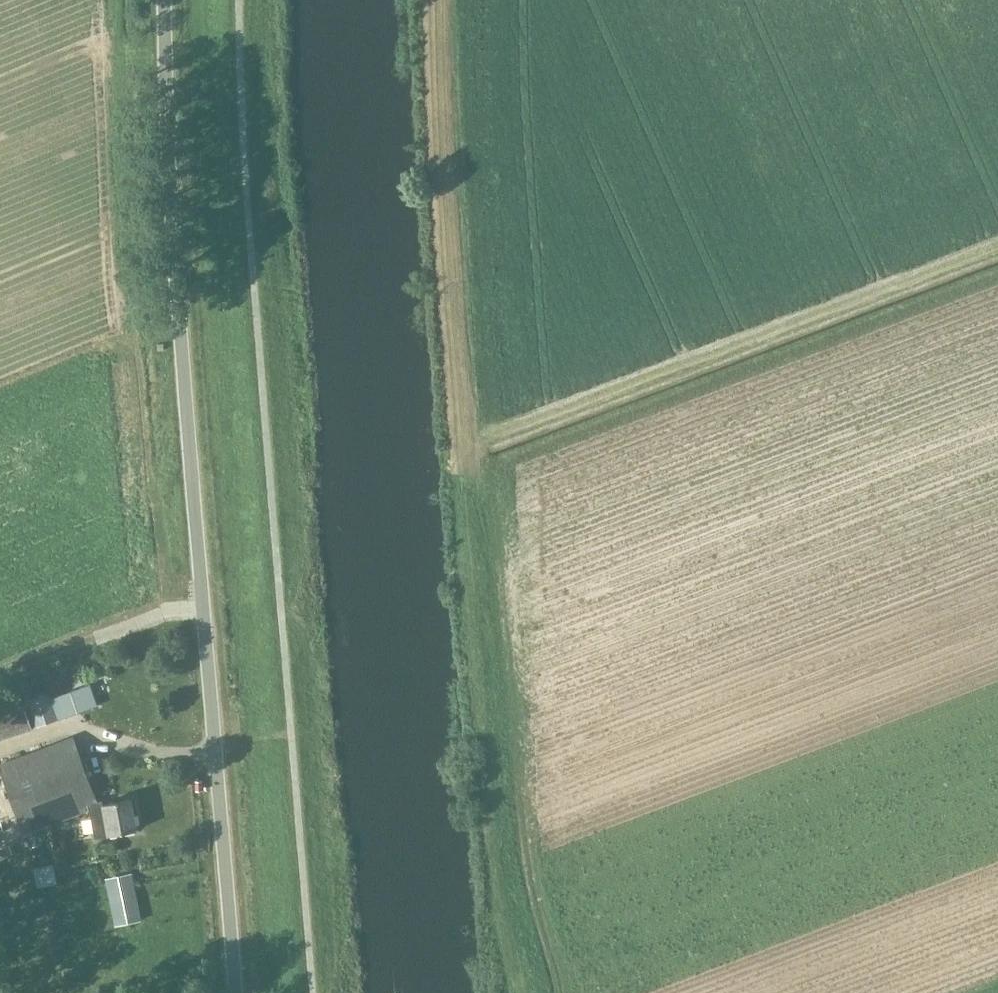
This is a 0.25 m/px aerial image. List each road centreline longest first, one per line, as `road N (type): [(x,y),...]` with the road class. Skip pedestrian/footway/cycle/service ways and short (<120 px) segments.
road 1 (unclassified): [(235,992),(173,242),(164,0)]

